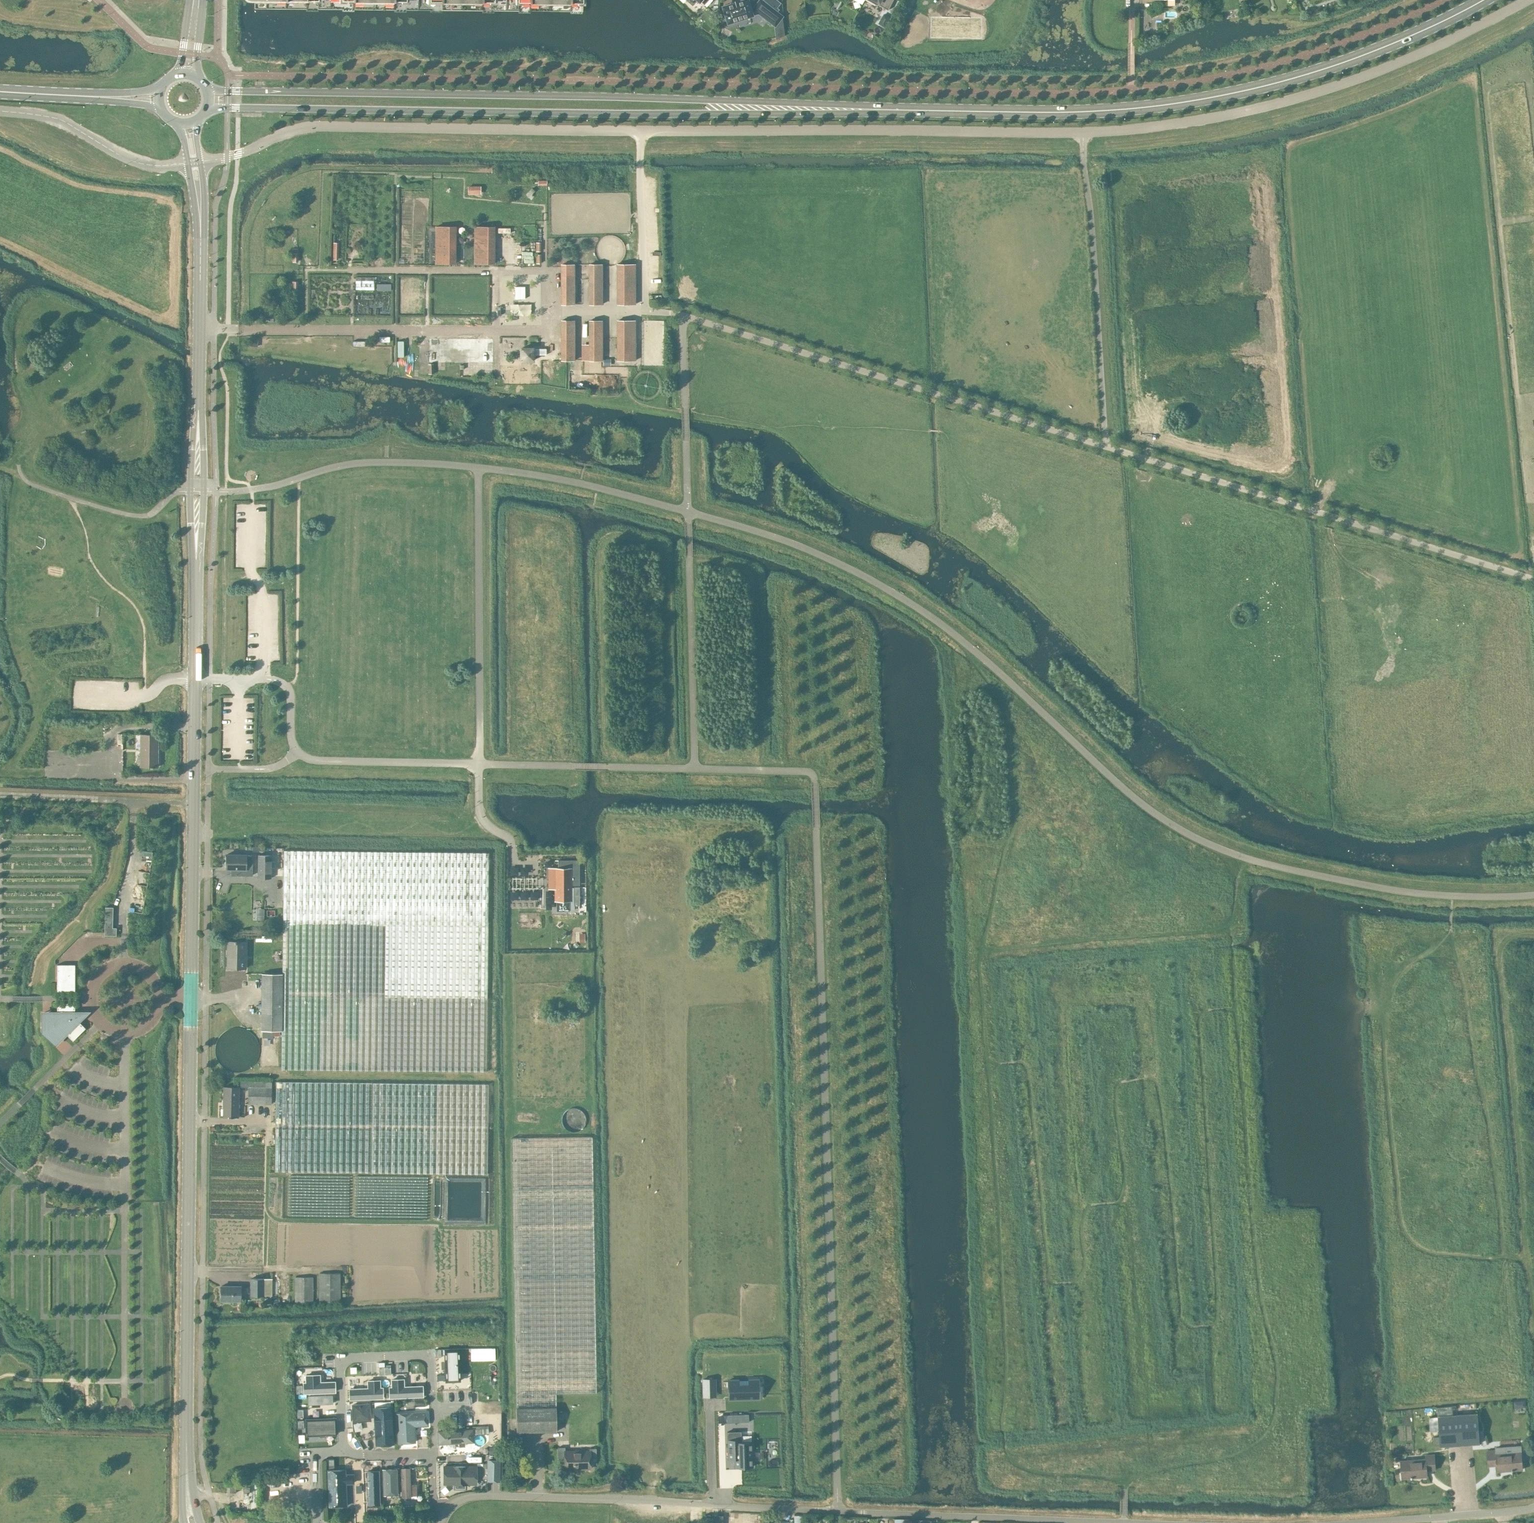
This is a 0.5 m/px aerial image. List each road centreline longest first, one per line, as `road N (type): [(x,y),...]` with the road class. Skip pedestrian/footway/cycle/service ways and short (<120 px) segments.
road 1 (unclassified): [(194,161),(316,126),(1133,129),(1342,85),(1525,0)]
road 2 (secondary): [(191,1522),(196,585)]
road 3 (secondary): [(798,108),(1049,114),(1231,96),(1407,40),(1485,0)]
road 4 (unclassified): [(449,1506),(480,1495),(538,1497),(1113,1522)]
road 5 (secondary): [(798,108),(700,99),(206,89)]
road 6 (secondary): [(206,108),(798,108)]
road 7 (residential): [(343,1451),(339,1358),(430,1354),(433,1453)]
road 8 (secondary): [(199,392),(194,161)]
road 9 (unclassified): [(194,161),(140,163),(56,118),(0,111)]
road 10 (secondary): [(196,585),(205,491),(199,392)]
road 11 (secondary): [(199,392),(190,491),(196,585)]
road 12 (unclassified): [(1361,1522),(1533,1507)]

